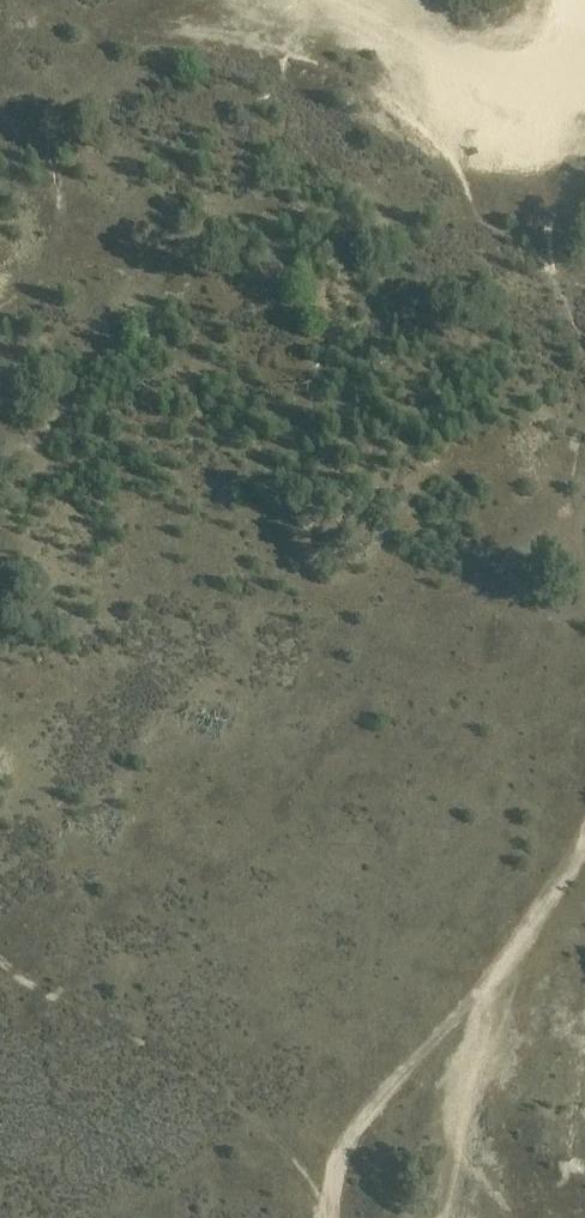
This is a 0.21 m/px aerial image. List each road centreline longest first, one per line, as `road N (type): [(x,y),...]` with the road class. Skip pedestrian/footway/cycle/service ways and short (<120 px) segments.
road 1 (track): [(335,1217),(334,1186),(371,1106),(475,1010),(584,851)]

